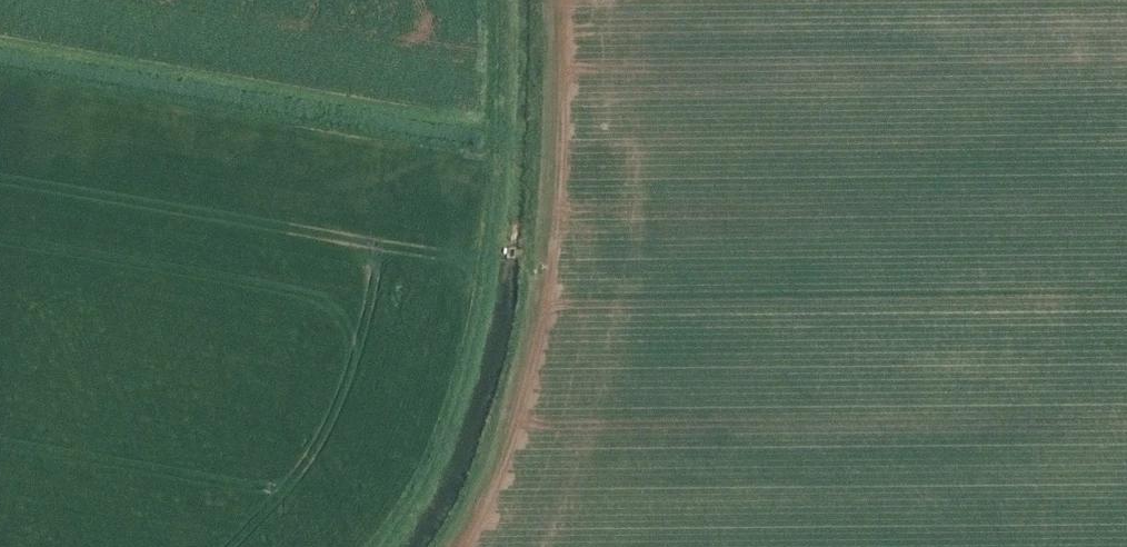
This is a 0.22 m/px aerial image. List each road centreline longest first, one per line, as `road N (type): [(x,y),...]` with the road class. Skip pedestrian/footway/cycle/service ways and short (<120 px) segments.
road 1 (track): [(445,546),(489,459),(517,306),(521,0)]

